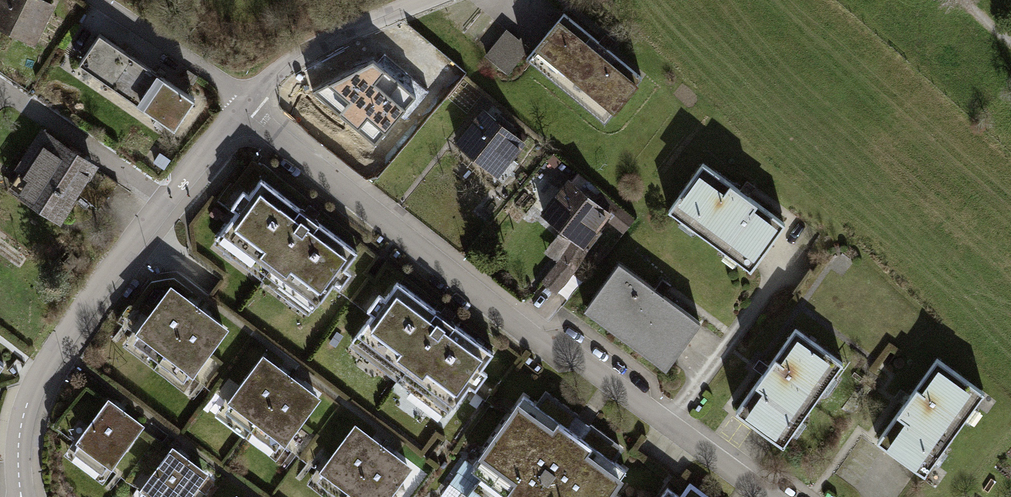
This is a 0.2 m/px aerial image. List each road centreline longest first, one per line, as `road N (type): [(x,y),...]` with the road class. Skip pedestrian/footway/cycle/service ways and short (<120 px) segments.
road 1 (residential): [(245,111),(768,496)]
road 2 (residential): [(20,496),(18,452),(34,382),(245,111)]
road 3 (residential): [(245,111),(306,50),(431,0)]
road 4 (residential): [(245,111),(206,65),(104,0)]

